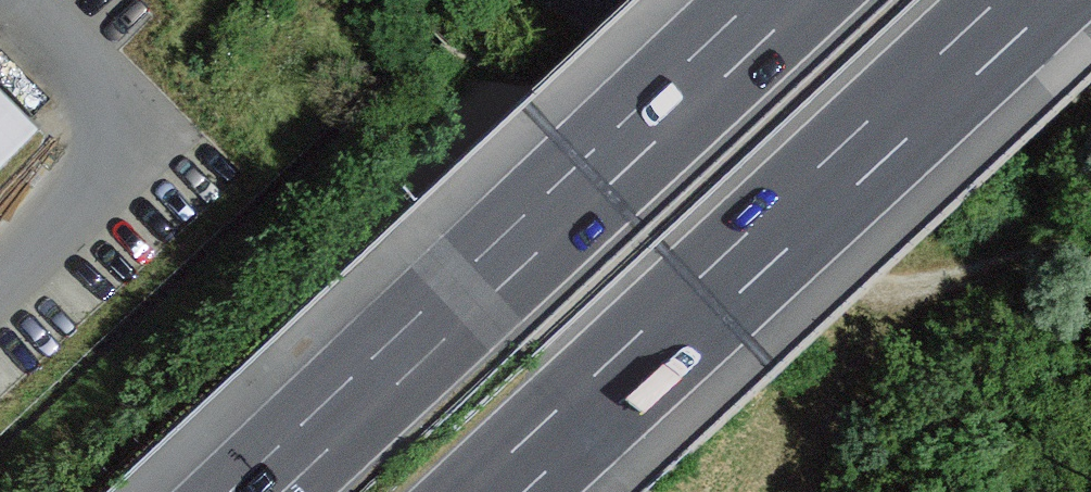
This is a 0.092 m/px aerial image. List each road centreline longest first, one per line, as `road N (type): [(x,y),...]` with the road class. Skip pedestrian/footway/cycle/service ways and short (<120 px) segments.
road 1 (motorway): [(489,491),(1026,0)]
road 2 (motorway): [(780,0),(259,491)]
road 3 (track): [(1090,236),(928,286)]

